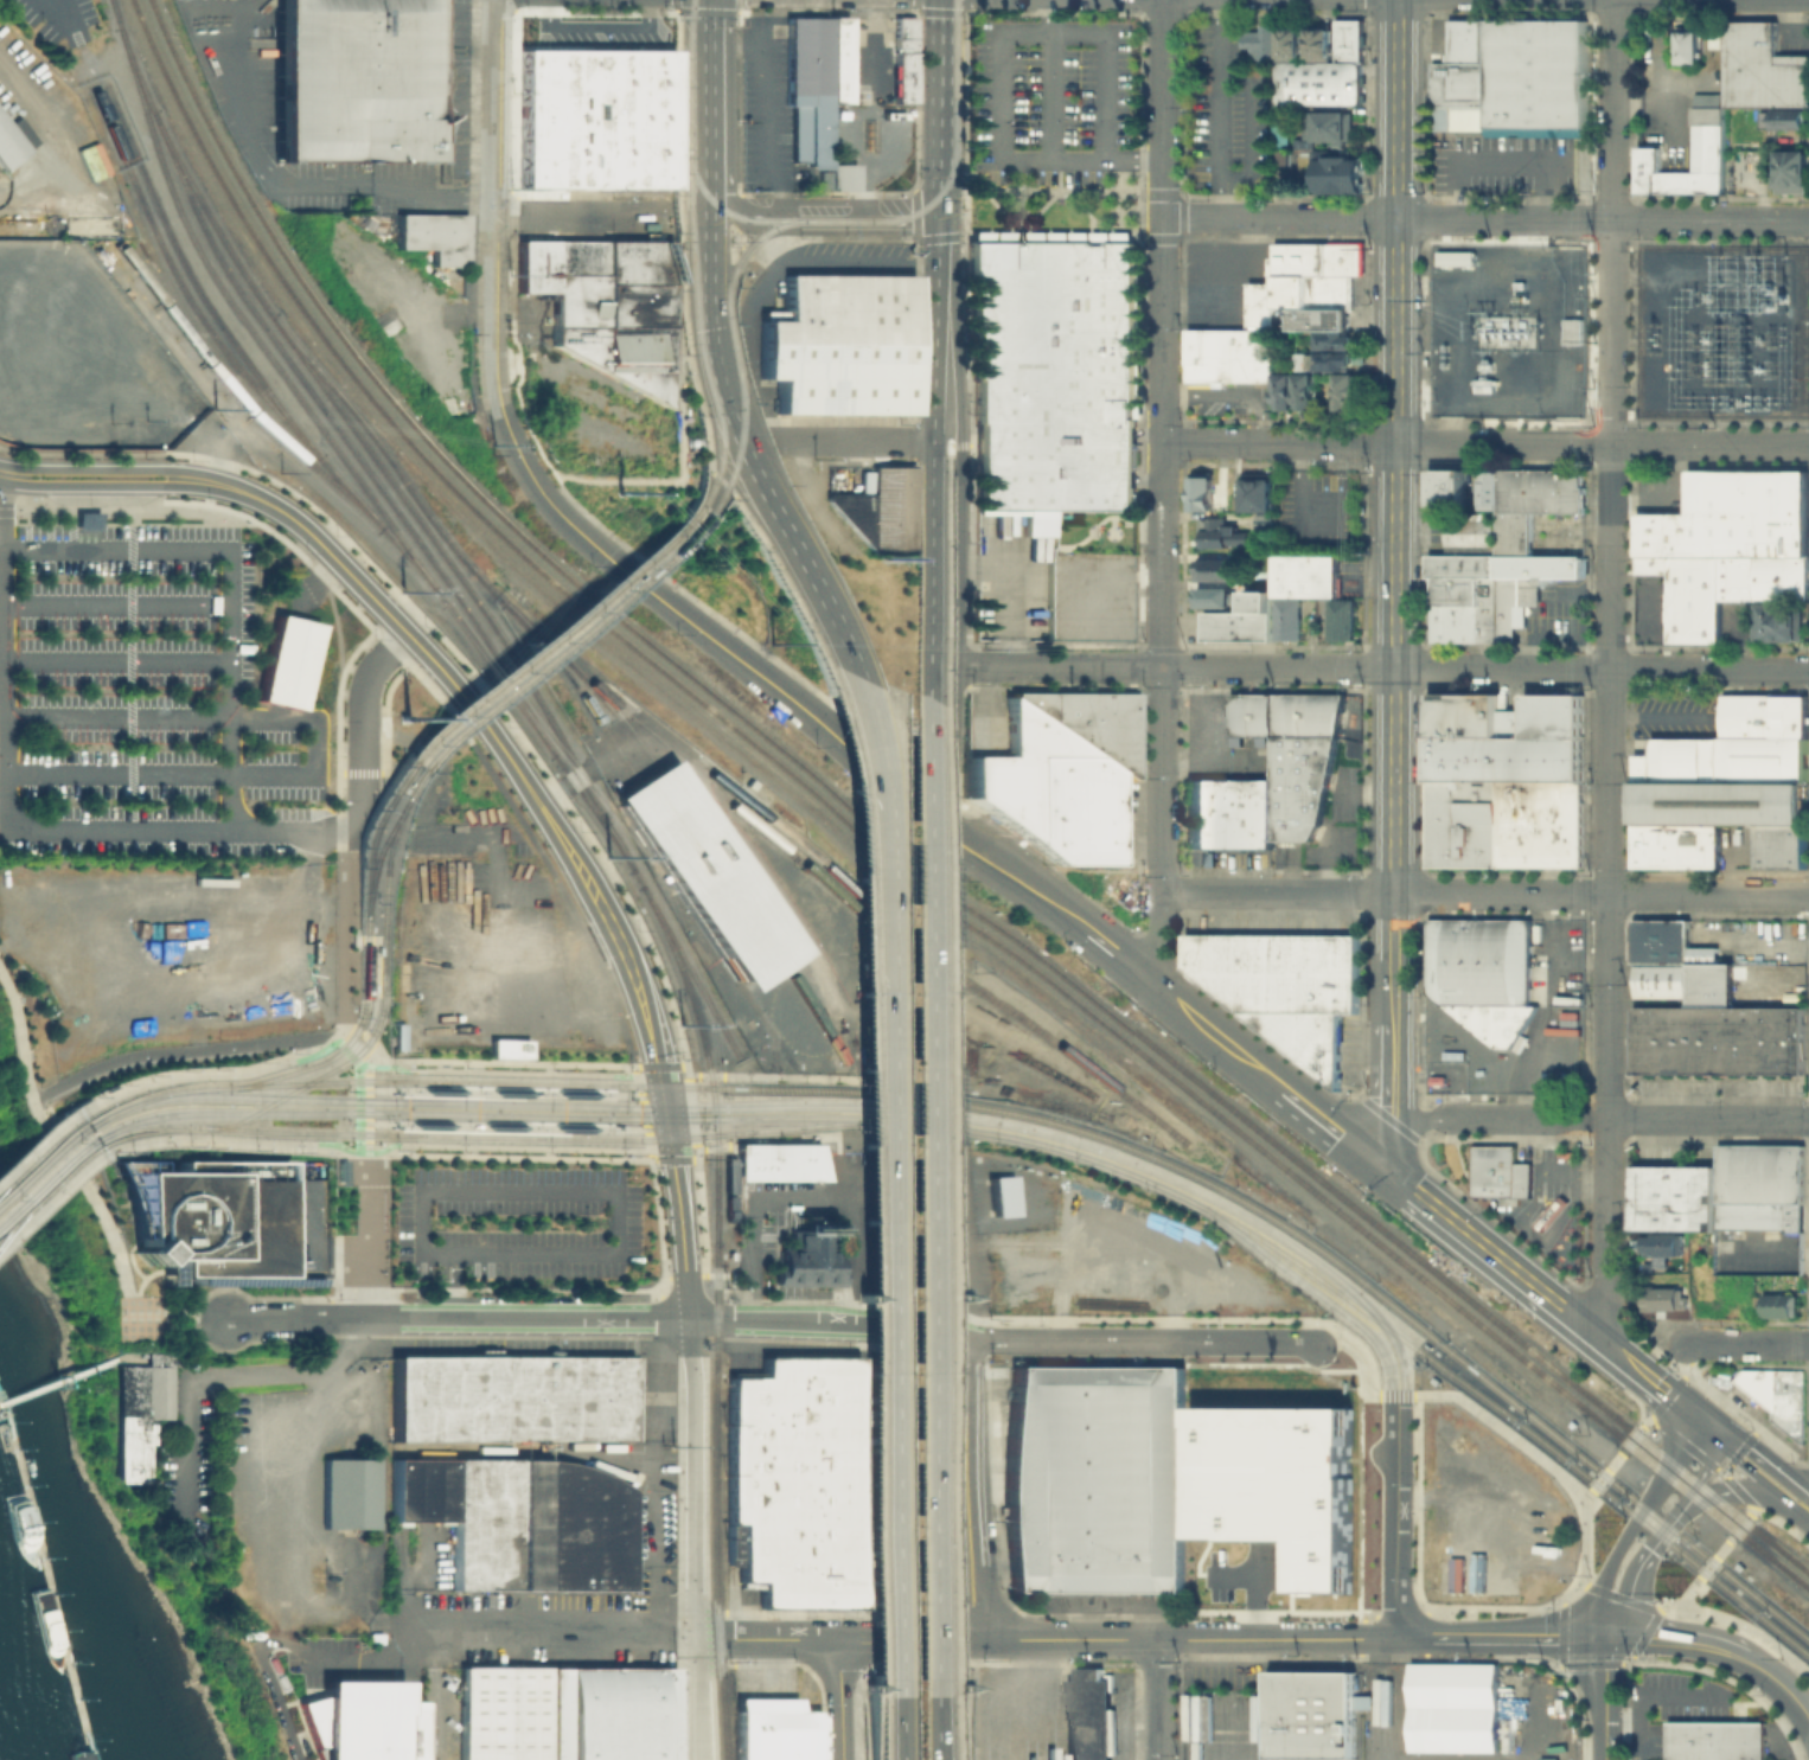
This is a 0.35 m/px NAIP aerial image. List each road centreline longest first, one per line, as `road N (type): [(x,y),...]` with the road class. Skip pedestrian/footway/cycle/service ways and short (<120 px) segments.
road 1 (trunk): [(939,1695),(931,698)]
road 2 (tertiary): [(1398,0),(1393,894)]
road 3 (residential): [(1162,869),(1165,0)]
road 4 (residential): [(960,665),(1808,670)]
road 5 (tertiary): [(513,444),(533,485),(602,553),(1086,929)]
road 6 (trunk): [(894,997),(902,1695)]
road 7 (residential): [(1611,446),(1607,1120)]
road 8 (residential): [(1162,894),(1808,895)]
road 9 (residential): [(1164,217),(1808,220)]
road 10 (tertiary): [(407,633),(486,725),(621,946),(663,1111)]
road 11 (residential): [(1163,443),(1611,446)]
road 12 (residential): [(1613,0),(1611,446)]
road 13 (tertiary): [(978,1639),(1399,1639)]
road 14 (residential): [(959,834),(960,443)]
road 15 (residential): [(358,1318),(689,1318)]
road 16 (residential): [(978,1639),(976,1339)]
road 17 (residential): [(689,1318),(942,1324),(976,1339)]
road 18 (tertiary): [(693,1638),(978,1639)]
road 19 (tertiary): [(181,476),(236,488),(283,512),(407,633)]
road 20 (residential): [(414,1637),(693,1638)]
road 21 (tertiary): [(1373,1161),(1585,1331)]
road 22 (trunk): [(736,441),(854,676)]
road 23 (tertiary): [(1682,1408),(1674,1452),(1598,1588),(1607,1639)]
road 24 (residential): [(705,181),(721,203),(750,215),(938,216)]
road 25 (residential): [(960,443),(953,237),(938,216)]
road 26 (trunk): [(931,698),(932,467)]
road 27 (tertiary): [(497,216),(497,369),(513,444)]
road 28 (trunk): [(933,441),(938,216)]
road 29 (residential): [(1607,1120),(1603,1305),(1585,1331)]
road 30 (trunk): [(938,216),(940,0)]
road 31 (tertiary): [(496,0),(497,216)]
road 32 (residential): [(976,1339),(1185,1340)]
road 33 (tertiary): [(663,1111),(689,1318)]
road 34 (tertiary): [(1399,1639),(1607,1639)]
road 35 (trunk): [(705,238),(708,329),(736,441)]
road 36 (tertiary): [(689,1318),(693,1522)]
road 37 (trunk): [(886,794),(894,997)]
road 38 (residential): [(1607,1120),(1808,1120)]
road 39 (residential): [(1611,446),(1808,446)]
road 40 (tertiary): [(2,482),(165,485),(181,476)]
road 41 (trunk): [(708,0),(705,181)]
road 42 (tertiary): [(181,476),(165,468),(6,466)]
road 43 (residential): [(497,216),(666,216)]
road 44 (tertiary): [(1607,1639),(1638,1564),(1692,1495)]
road 45 (residential): [(1443,1120),(1607,1120)]
road 46 (residential): [(772,441),(933,441)]
road 47 (residential): [(407,633),(365,687),(363,776)]
road 48 (tertiary): [(1607,1639),(1708,1644),(1750,1660)]
road 49 (tertiary): [(1395,1024),(1394,1122),(1373,1161)]
road 50 (residential): [(1185,1340),(1296,1340),(1324,1349)]
road 51 (residential): [(222,1317),(358,1318)]
road 52 (residential): [(1683,1343),(1808,1344)]
road 53 (trunk): [(854,676),(886,794)]
road 54 (residential): [(693,1638),(694,1759)]
road 55 (tertiary): [(844,1639),(846,1759)]
road 56 (tertiary): [(1607,1639),(1607,1759)]
road 57 (residential): [(1157,1639),(1157,1759)]

